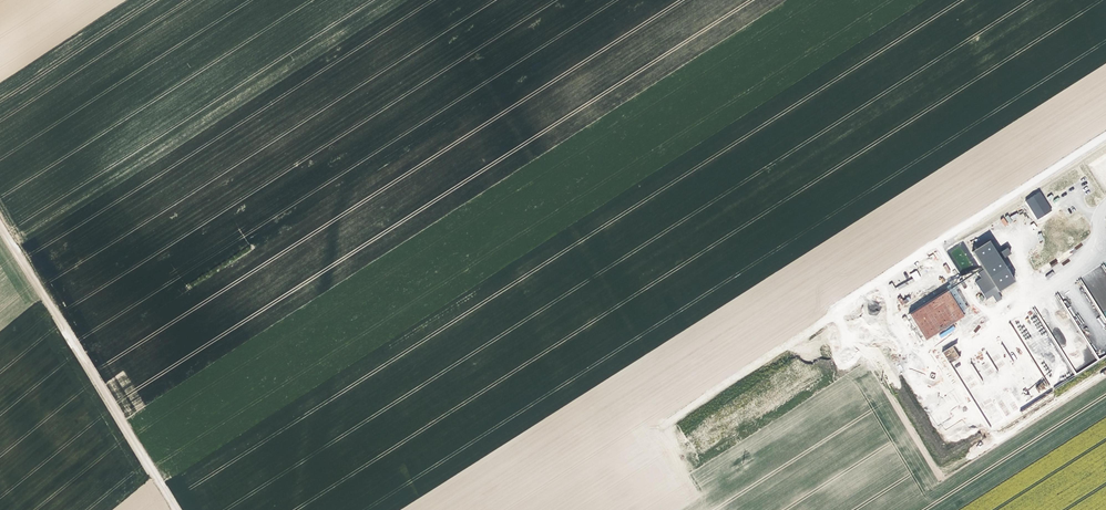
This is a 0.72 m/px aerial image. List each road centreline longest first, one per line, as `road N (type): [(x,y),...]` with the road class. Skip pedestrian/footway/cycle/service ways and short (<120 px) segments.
road 1 (track): [(1105,137),(673,420)]
road 2 (track): [(0,227),(175,509)]
road 3 (track): [(1105,243),(990,312),(970,302),(934,245)]

